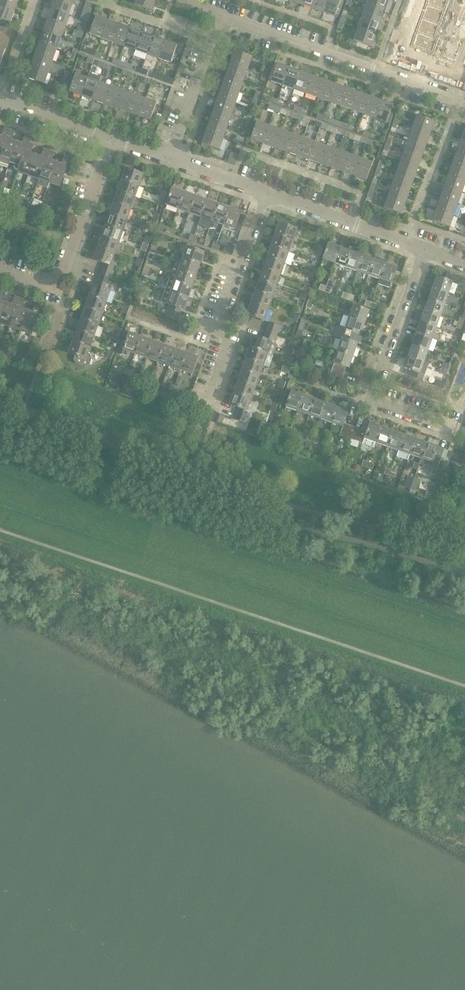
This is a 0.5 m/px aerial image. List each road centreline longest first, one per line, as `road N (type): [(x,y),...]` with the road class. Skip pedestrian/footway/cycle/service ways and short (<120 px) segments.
road 1 (residential): [(464,103),(221,16)]
road 2 (residential): [(455,433),(368,403),(424,251)]
road 3 (residential): [(209,404),(229,347),(220,329),(267,194)]
road 4 (residential): [(111,139),(57,289),(0,269)]
road 5 (residential): [(267,194),(424,251)]
road 6 (residential): [(169,156),(221,16)]

